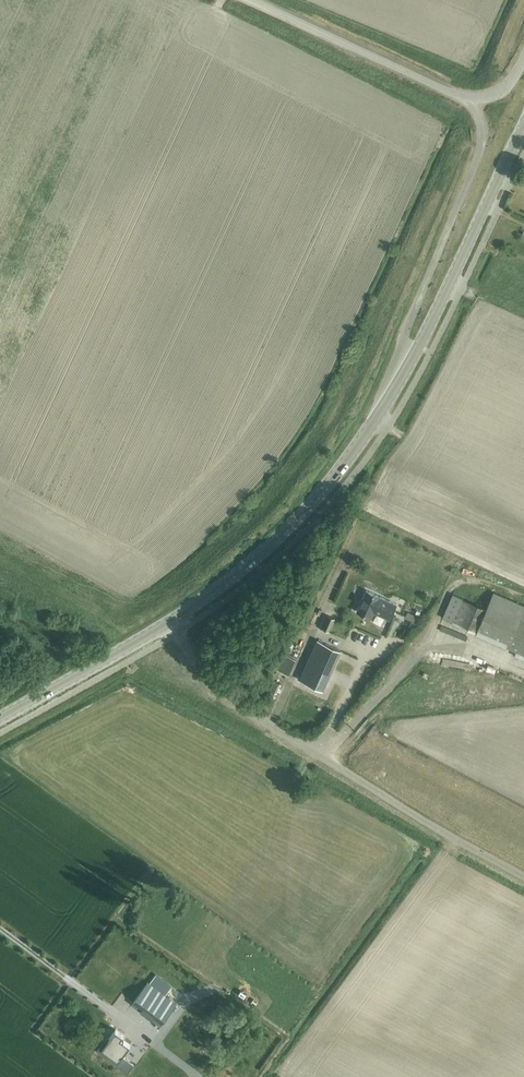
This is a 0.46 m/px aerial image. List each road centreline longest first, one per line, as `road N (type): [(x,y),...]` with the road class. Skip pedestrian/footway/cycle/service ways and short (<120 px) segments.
road 1 (unclassified): [(523,878),(250,713),(210,680),(171,621)]
road 2 (unclassified): [(464,100),(478,116),(479,149),(374,423)]
road 3 (secondary): [(374,423),(522,124)]
road 4 (secondary): [(171,621),(282,539),(374,423)]
road 5 (unclassified): [(464,100),(247,0)]
road 6 (secondary): [(0,718),(171,621)]

